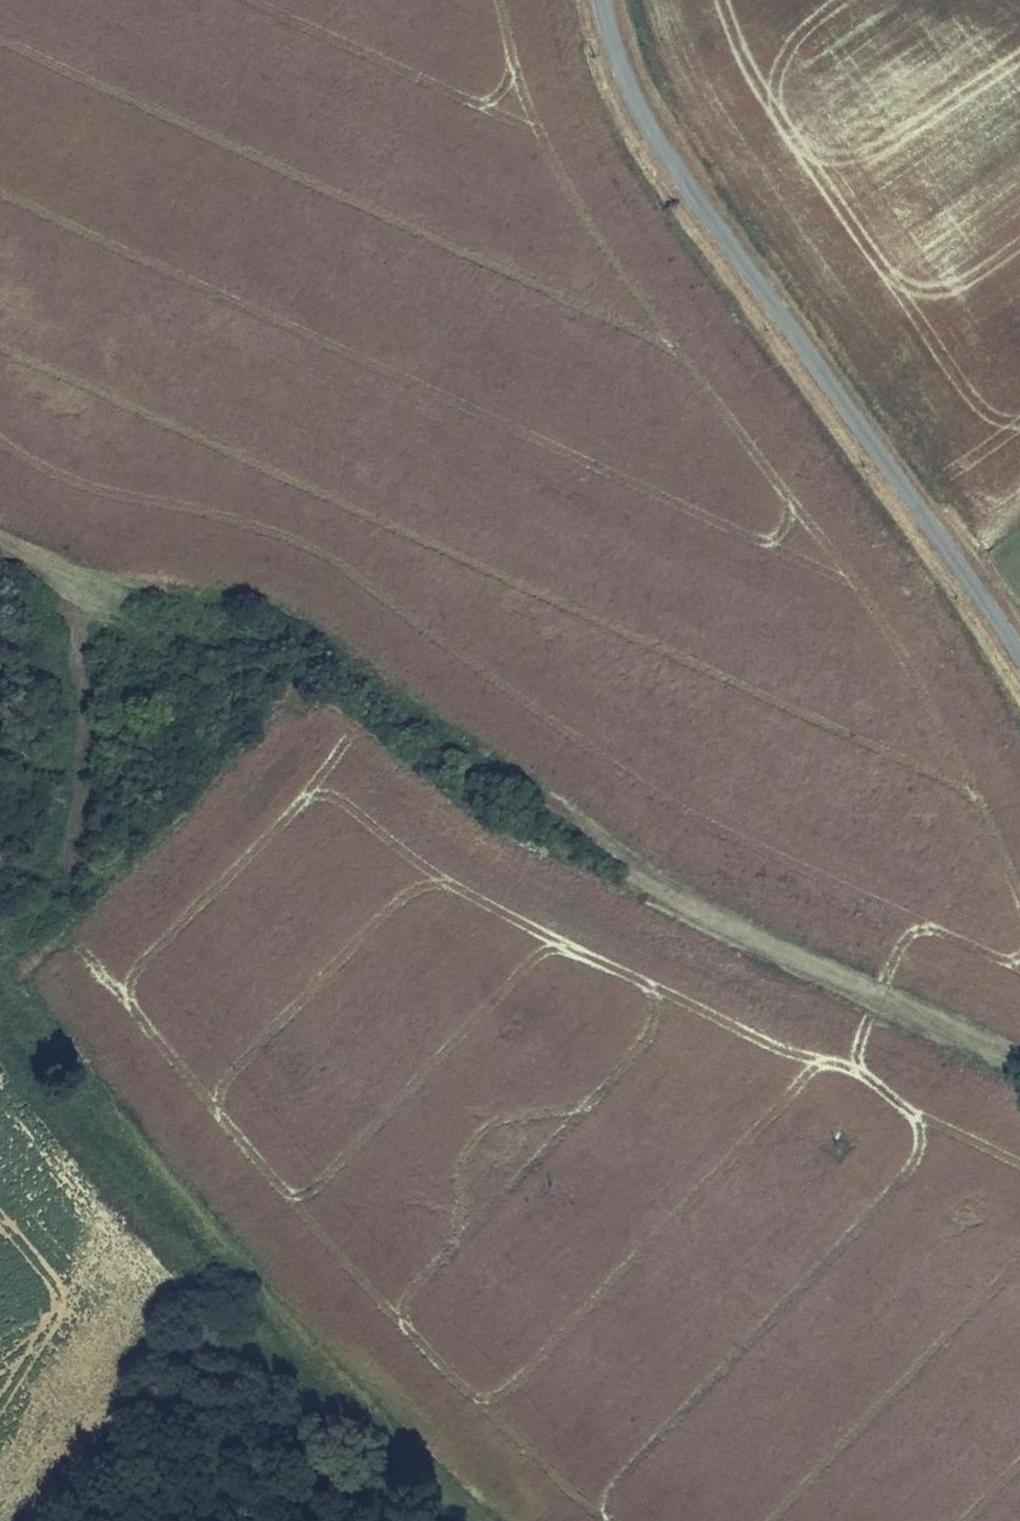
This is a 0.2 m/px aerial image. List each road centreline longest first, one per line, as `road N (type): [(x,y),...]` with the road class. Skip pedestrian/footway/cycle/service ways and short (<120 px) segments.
road 1 (tertiary): [(1019,653),(634,101),(601,0)]

